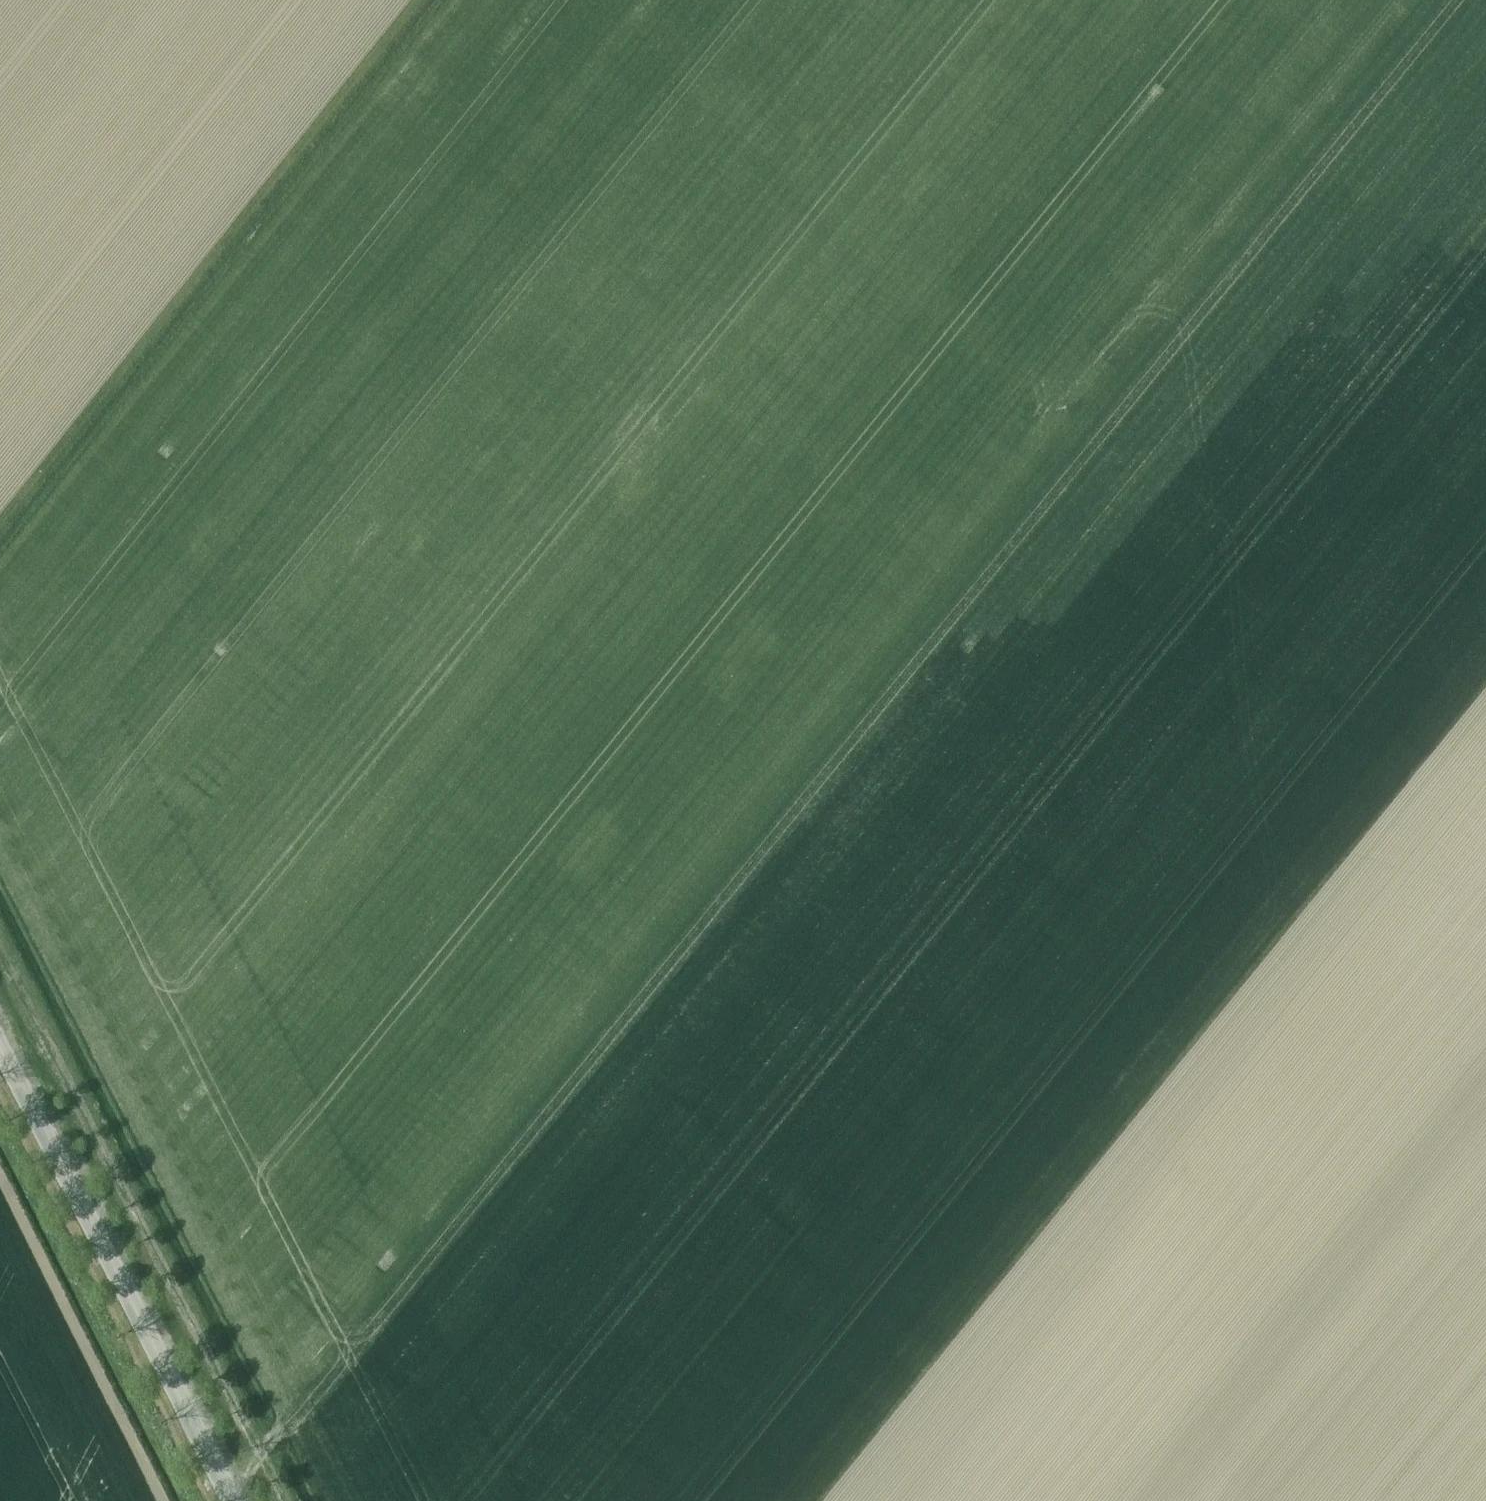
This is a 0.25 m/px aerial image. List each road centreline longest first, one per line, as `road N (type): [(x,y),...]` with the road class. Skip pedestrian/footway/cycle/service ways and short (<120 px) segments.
road 1 (unclassified): [(231,1500),(0,1059)]

